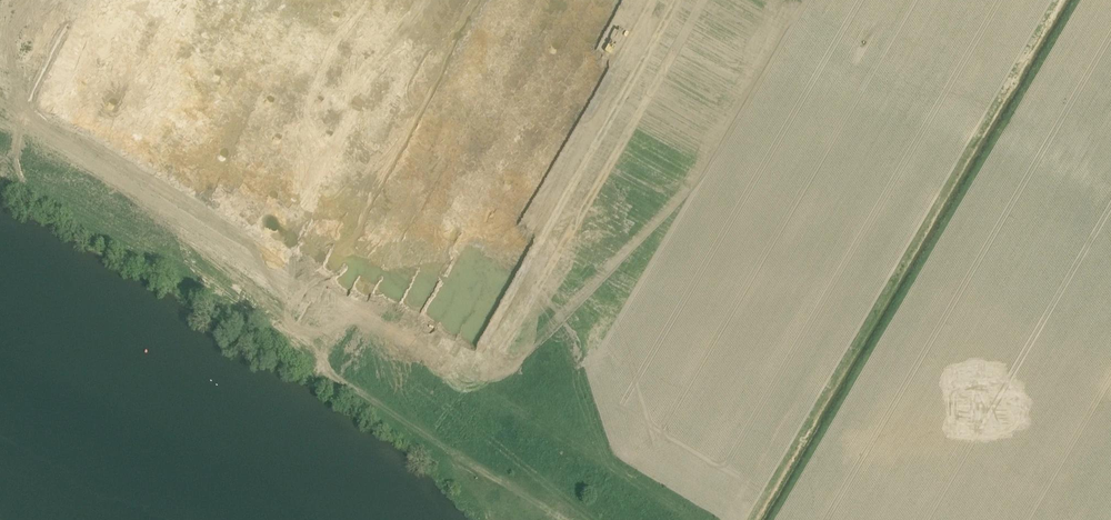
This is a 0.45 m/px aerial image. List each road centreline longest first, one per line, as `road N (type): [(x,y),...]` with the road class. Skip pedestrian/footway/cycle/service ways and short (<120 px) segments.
road 1 (track): [(829,0),(693,218),(631,299),(548,387),(532,393),(365,327),(37,132),(26,121),(32,91),(74,0)]
road 2 (track): [(101,0),(357,107),(693,218)]
road 3 (track): [(357,107),(313,175),(273,272)]

